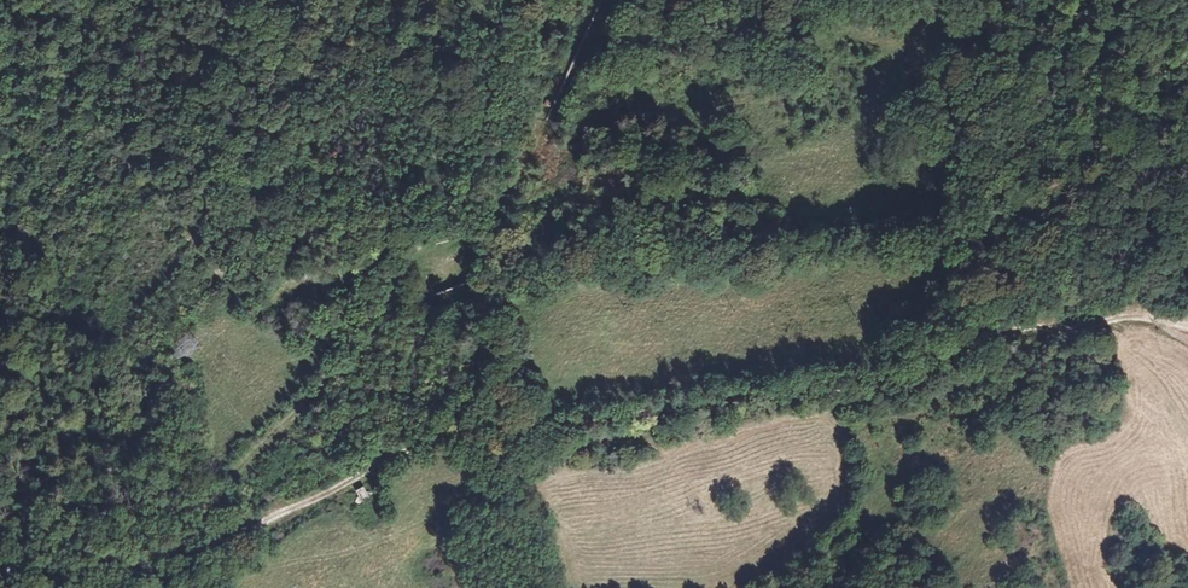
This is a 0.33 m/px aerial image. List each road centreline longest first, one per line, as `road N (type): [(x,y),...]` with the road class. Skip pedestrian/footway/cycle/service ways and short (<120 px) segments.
road 1 (track): [(1187,73),(1123,105),(1076,151),(1003,184),(908,208),(799,217),(712,190),(595,176),(518,209),(425,266),(418,301),(229,478),(137,577)]
road 2 (track): [(1155,320),(1003,330),(893,398),(806,392),(446,437),(120,587)]

